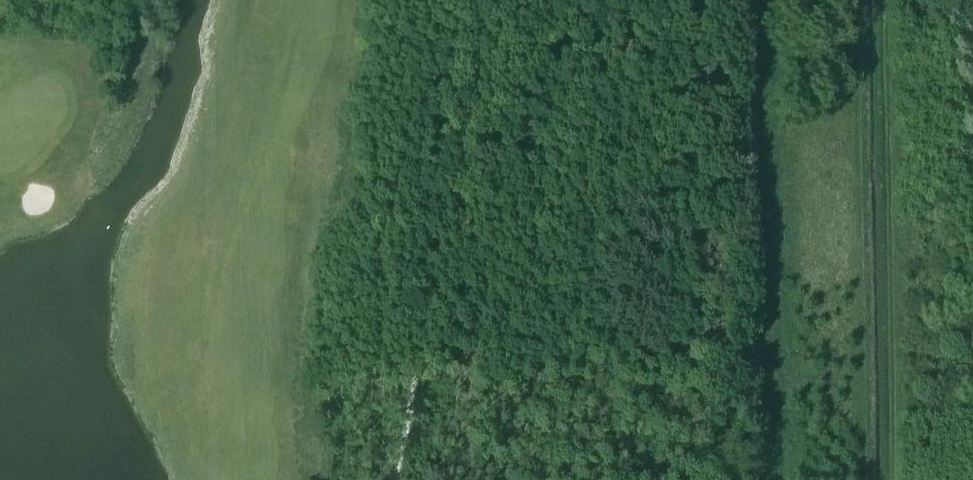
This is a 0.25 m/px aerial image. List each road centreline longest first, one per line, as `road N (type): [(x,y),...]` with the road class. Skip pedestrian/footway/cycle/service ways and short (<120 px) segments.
road 1 (track): [(754,479),(758,0)]

